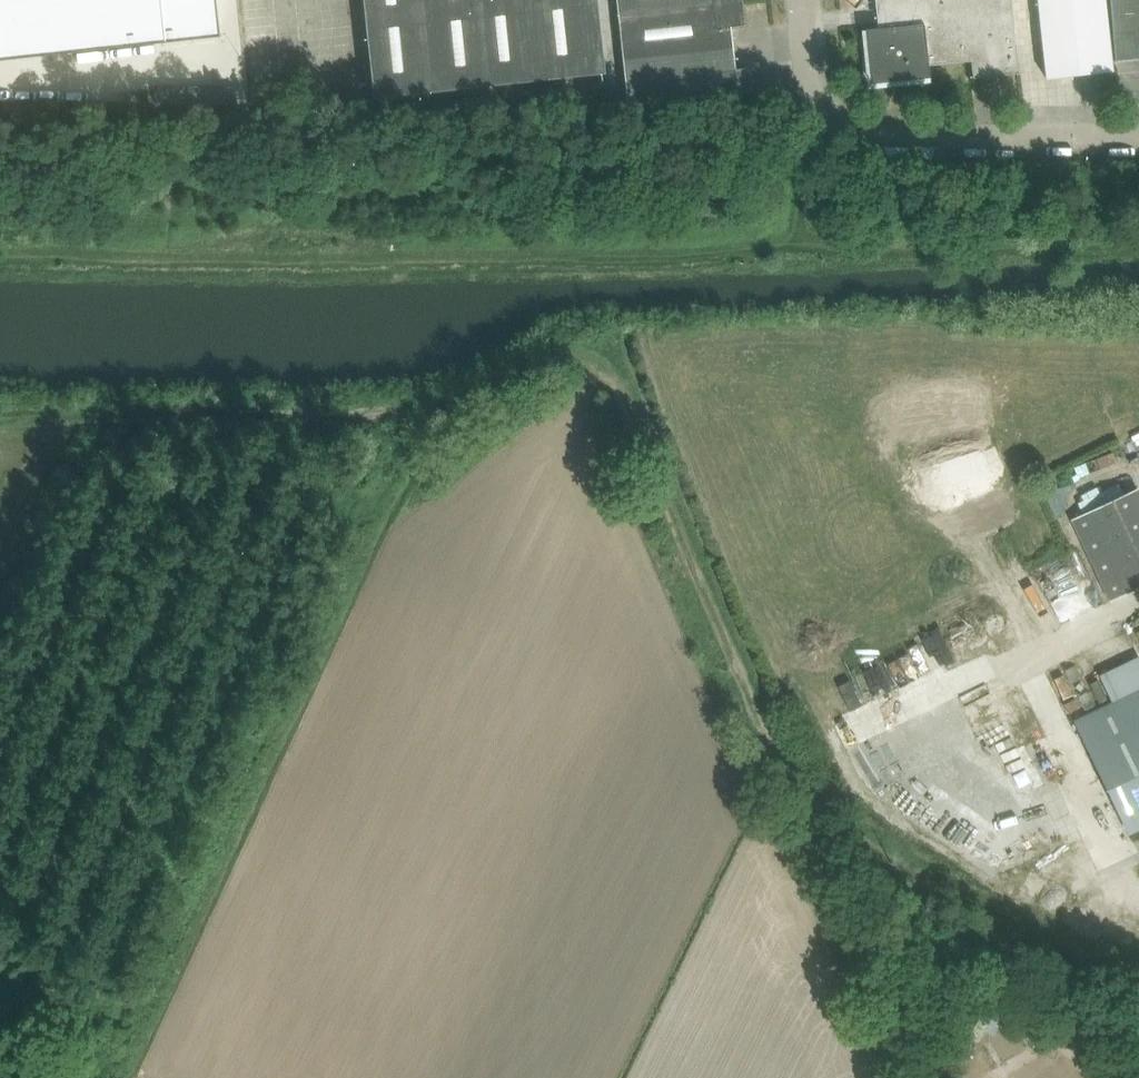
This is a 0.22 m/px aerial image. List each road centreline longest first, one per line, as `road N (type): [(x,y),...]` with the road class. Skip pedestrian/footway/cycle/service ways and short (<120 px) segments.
road 1 (track): [(0,198),(1138,238)]
road 2 (unclassified): [(1138,126),(844,124),(822,100),(810,0)]

